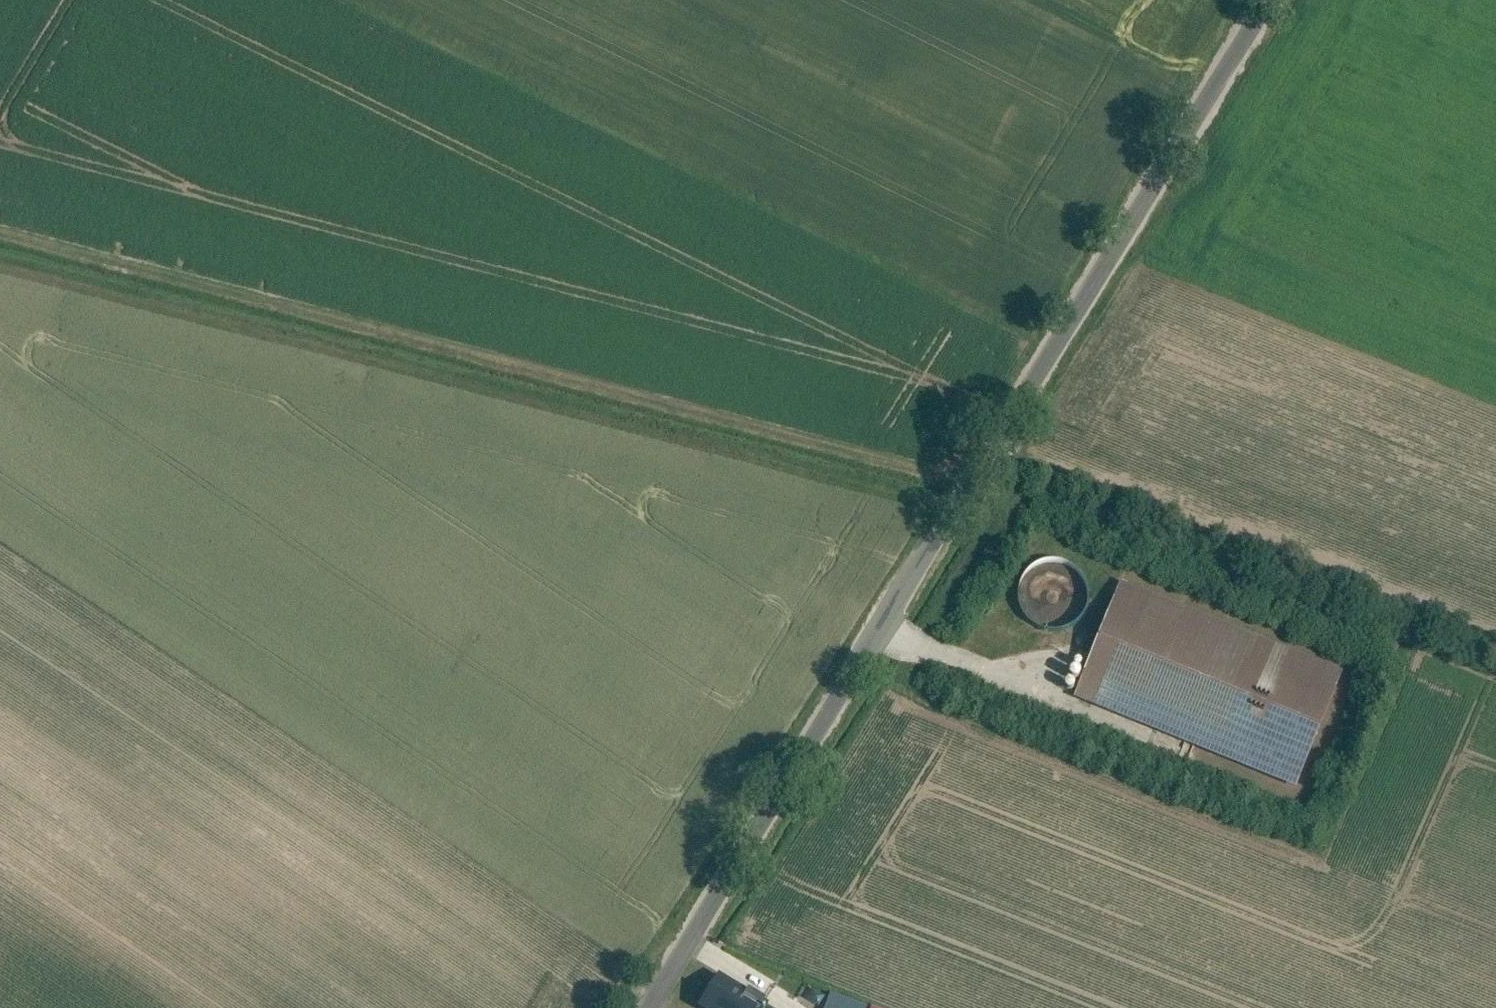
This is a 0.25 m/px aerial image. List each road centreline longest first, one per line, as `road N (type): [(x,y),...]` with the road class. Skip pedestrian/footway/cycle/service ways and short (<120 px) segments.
road 1 (tertiary): [(653,1007),(1274,0)]

